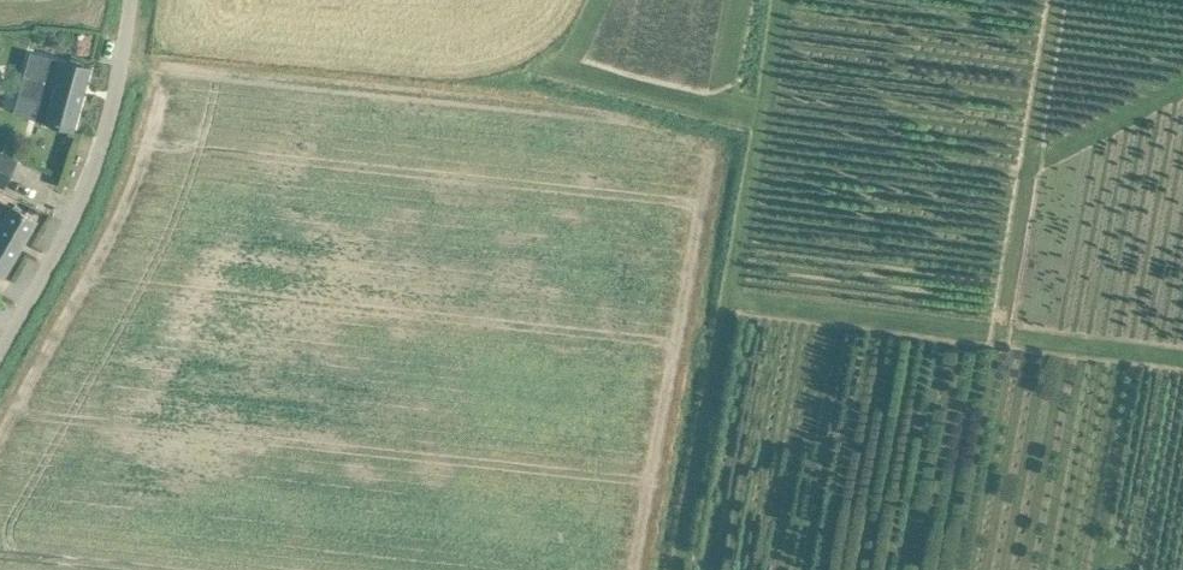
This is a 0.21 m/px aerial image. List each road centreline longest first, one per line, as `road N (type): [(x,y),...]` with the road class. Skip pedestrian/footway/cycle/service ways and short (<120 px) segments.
road 1 (unclassified): [(0,351),(109,133),(133,0)]

